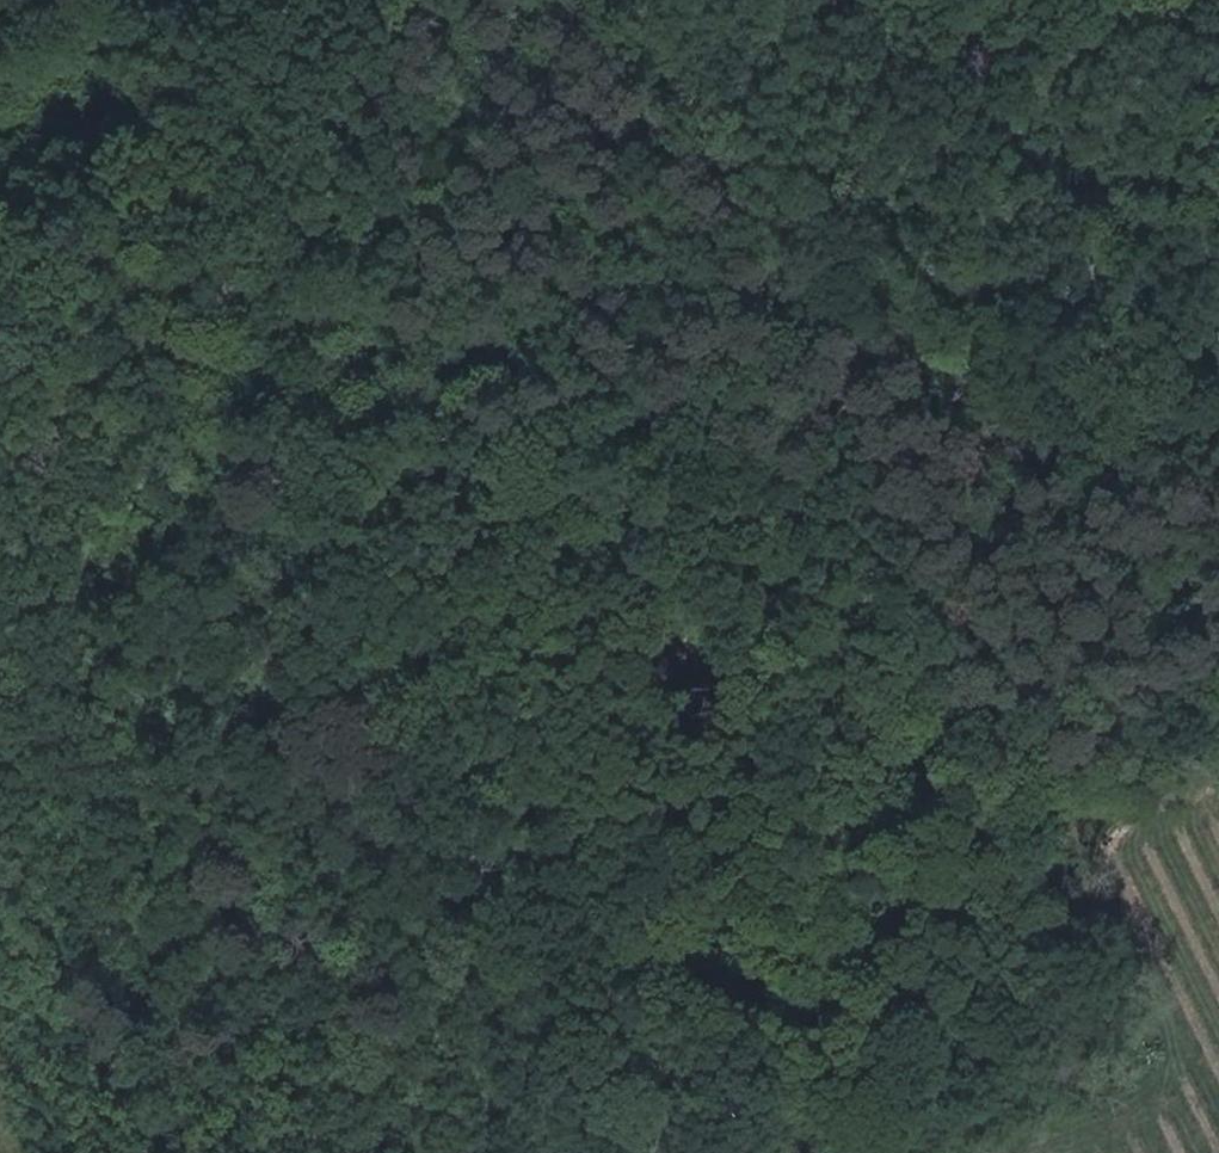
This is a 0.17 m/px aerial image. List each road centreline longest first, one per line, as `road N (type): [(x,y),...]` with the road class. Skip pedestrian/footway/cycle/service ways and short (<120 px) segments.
road 1 (track): [(1218,451),(890,368),(726,159),(535,17),(346,32),(0,270)]
road 2 (track): [(1018,1152),(1185,1068),(1131,904),(1197,776),(1218,764)]

